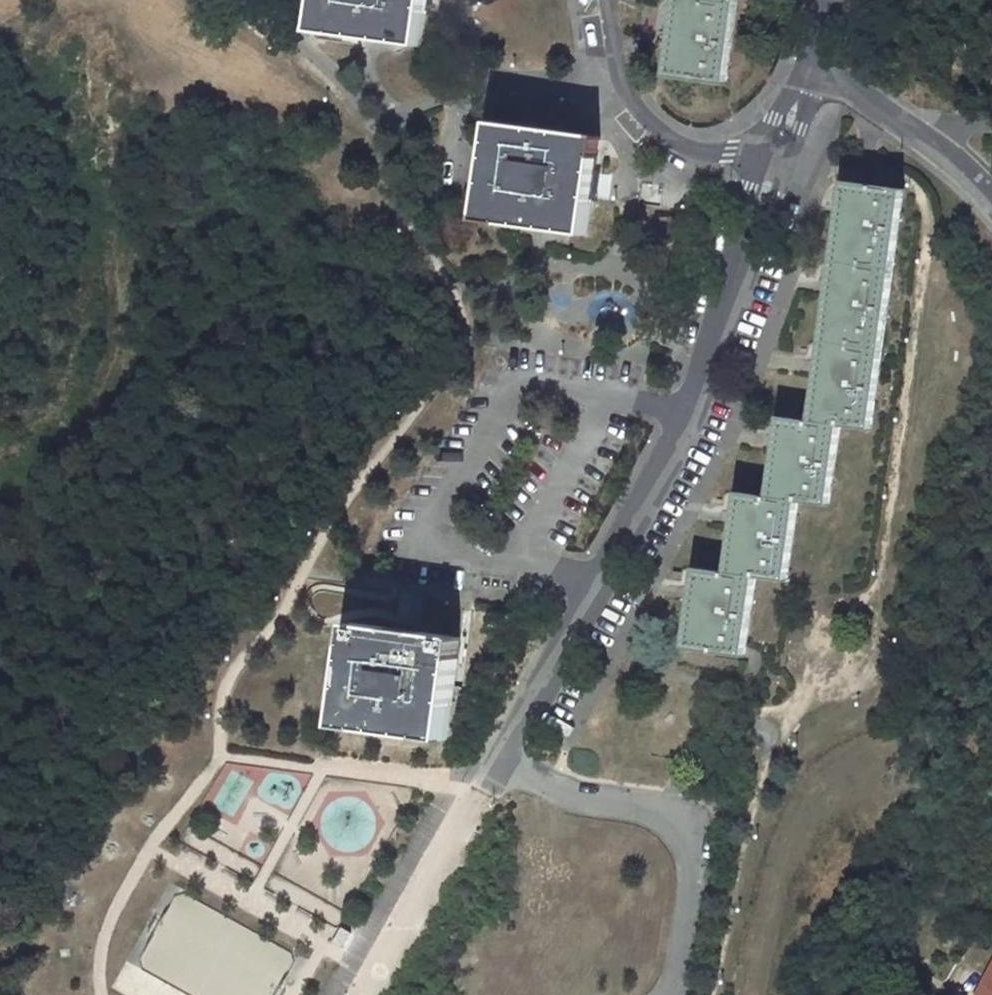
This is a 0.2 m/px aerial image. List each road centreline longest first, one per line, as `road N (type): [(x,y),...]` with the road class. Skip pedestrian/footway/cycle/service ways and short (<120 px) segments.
road 1 (residential): [(774,166),(681,431),(511,738),(511,763),(536,780),(677,816),(695,845),(678,979),(668,994)]
road 2 (residential): [(608,0),(621,79),(651,124),(693,147),(774,166)]

